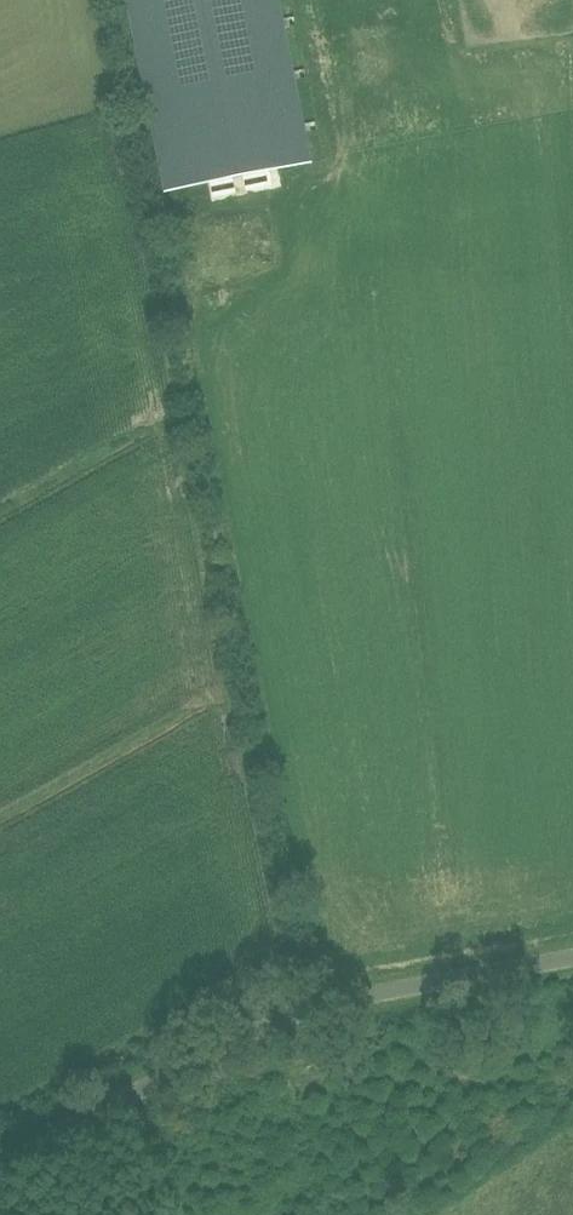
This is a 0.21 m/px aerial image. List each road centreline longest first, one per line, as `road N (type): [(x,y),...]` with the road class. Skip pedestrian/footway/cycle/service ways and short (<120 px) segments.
road 1 (unclassified): [(0,1169),(262,1028),(361,995),(572,958)]

